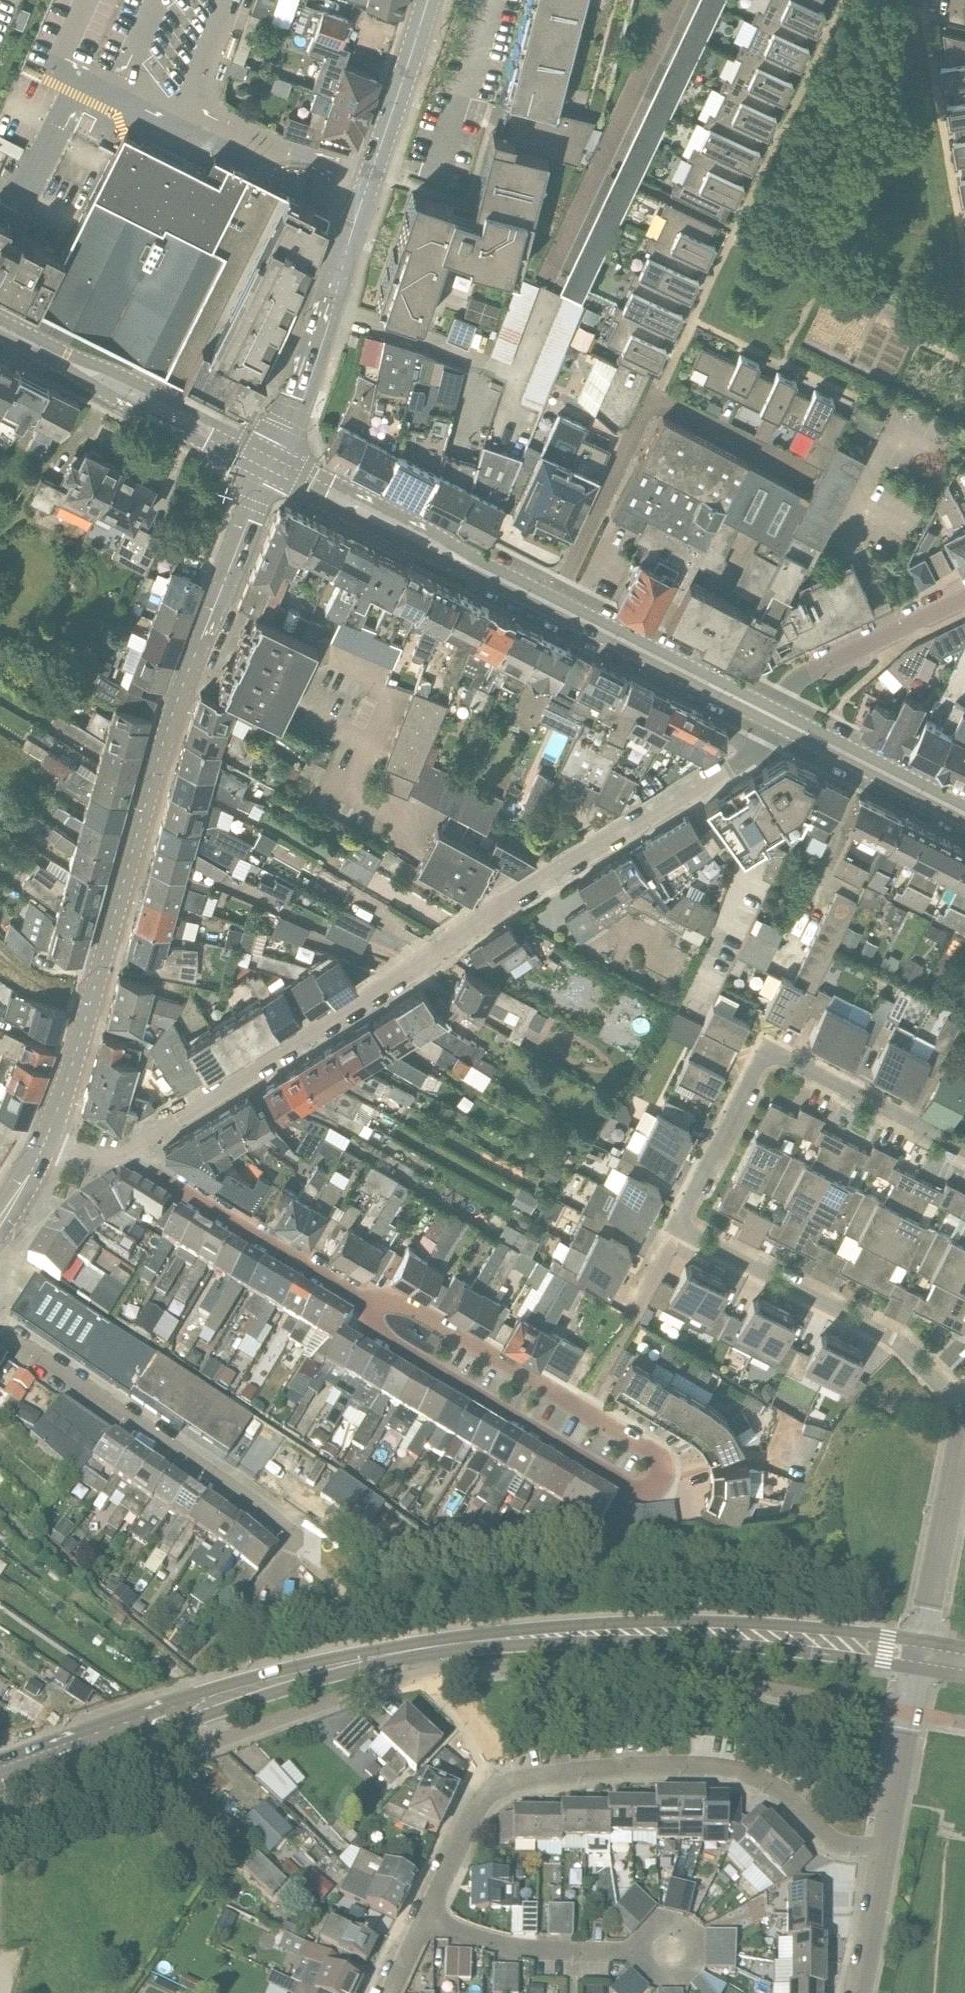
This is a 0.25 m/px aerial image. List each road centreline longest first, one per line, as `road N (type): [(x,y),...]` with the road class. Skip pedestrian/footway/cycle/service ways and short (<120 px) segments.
road 1 (secondary): [(0,1777),(278,1680),(476,1641),(739,1632),(920,1656)]
road 2 (residential): [(772,716),(754,749),(727,773),(124,1156)]
road 3 (residential): [(964,1149),(768,1054),(682,1211),(691,1238),(895,1343),(964,1411)]
road 4 (tertiary): [(43,1145),(187,671),(273,464)]
road 5 (residential): [(885,1847),(841,1843),(775,1786),(731,1768),(611,1768),(505,1784),(480,1805),(390,1992)]
road 6 (tertiary): [(273,464),(333,305),(428,0)]
road 7 (residential): [(286,1588),(289,1533),(0,1330)]
road 8 (residential): [(658,1480),(660,1460),(646,1445),(400,1303),(369,1305)]
road 9 (residential): [(369,1305),(380,1334),(623,1484),(642,1489),(658,1480)]
road 10 (secondary): [(555,605),(273,464)]
road 11 (secondary): [(273,464),(0,328)]
road 12 (residential): [(369,1305),(124,1156)]
road 13 (residential): [(920,1656),(964,1411)]
road 14 (secondary): [(772,716),(555,605)]
road 15 (residential): [(555,605),(662,388)]
road 16 (residential): [(772,716),(795,675),(964,595)]
road 17 (secondary): [(964,814),(772,716)]
road 18 (residential): [(885,1847),(920,1656)]
road 19 (residential): [(859,1992),(885,1847)]

